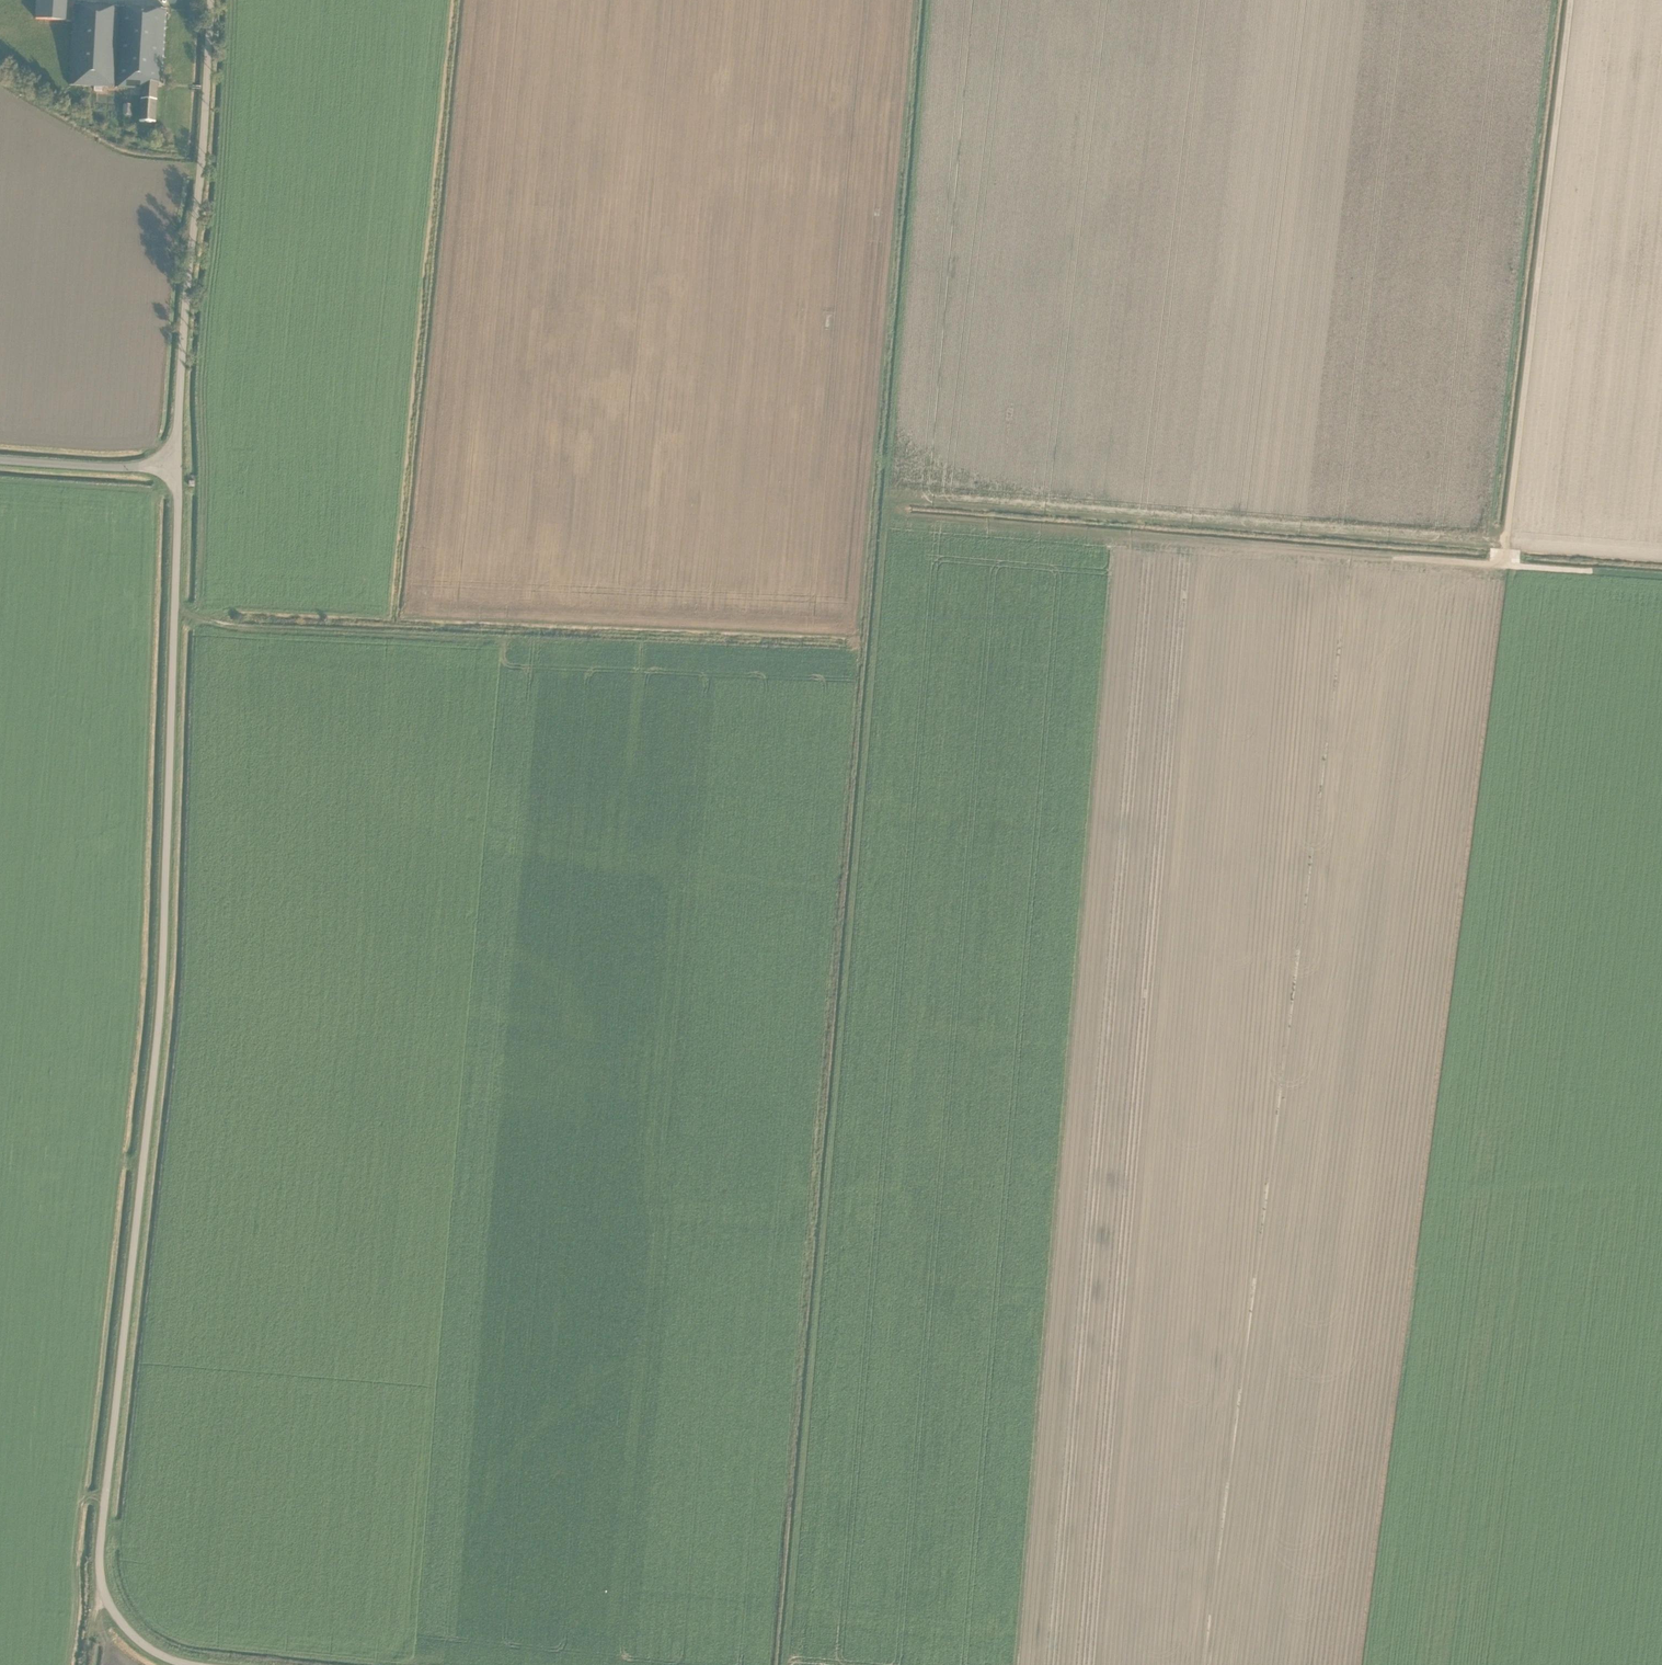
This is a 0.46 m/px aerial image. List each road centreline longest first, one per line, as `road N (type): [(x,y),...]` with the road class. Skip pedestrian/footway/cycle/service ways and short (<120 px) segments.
road 1 (unclassified): [(195,1664),(132,1633),(110,1606),(98,1565),(158,989),(177,468)]
road 2 (unclassified): [(211,0),(177,468)]
road 3 (unclassified): [(177,468),(0,457)]

